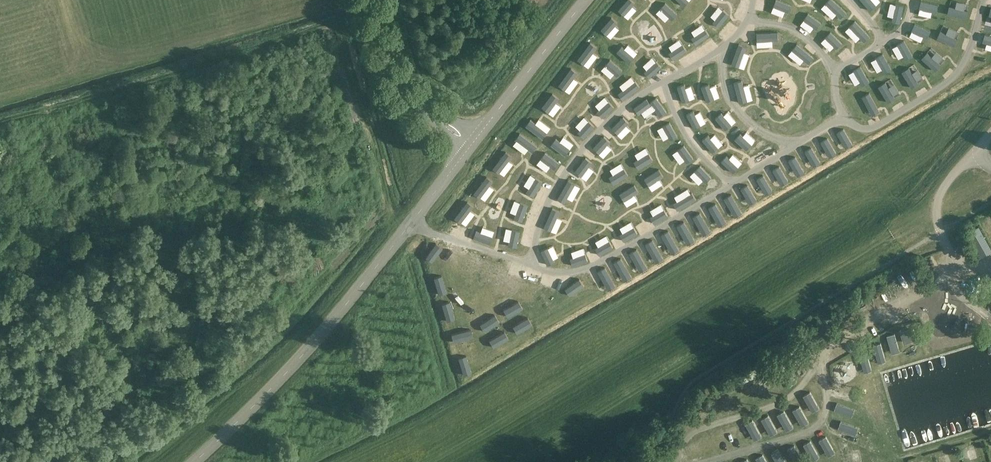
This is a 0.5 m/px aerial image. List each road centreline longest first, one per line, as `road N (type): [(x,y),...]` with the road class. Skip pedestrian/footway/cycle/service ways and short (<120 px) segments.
road 1 (unclassified): [(195,461),(282,379),(472,142)]
road 2 (unclassified): [(472,142),(411,98),(388,66),(368,0)]
road 3 (unclassified): [(472,142),(587,0)]

